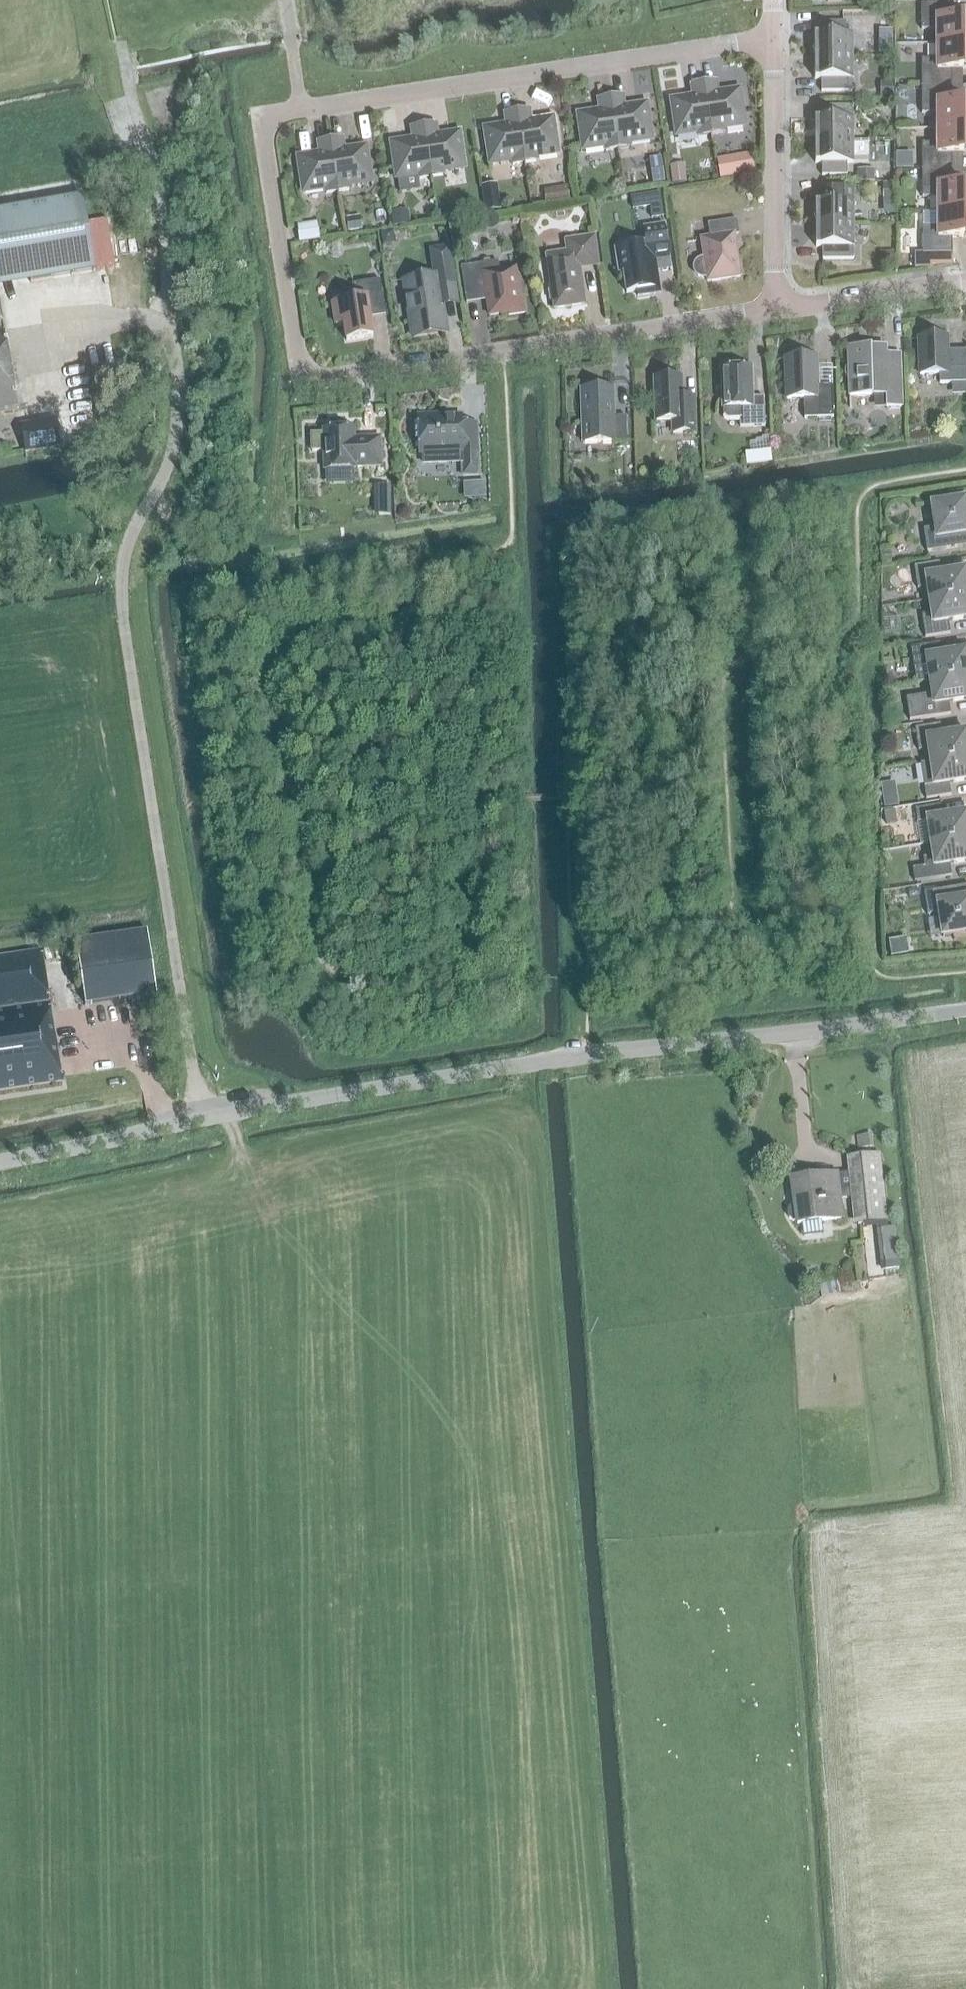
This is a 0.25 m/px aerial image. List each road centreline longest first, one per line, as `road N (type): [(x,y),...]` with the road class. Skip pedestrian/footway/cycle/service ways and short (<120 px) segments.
road 1 (unclassified): [(0,1160),(481,1069),(965,1011)]
road 2 (residential): [(275,113),(264,126),(299,371),(316,383),(776,308)]
road 3 (residential): [(275,113),(774,36)]
road 4 (residential): [(776,308),(774,36)]
road 5 (residential): [(776,308),(965,283)]

